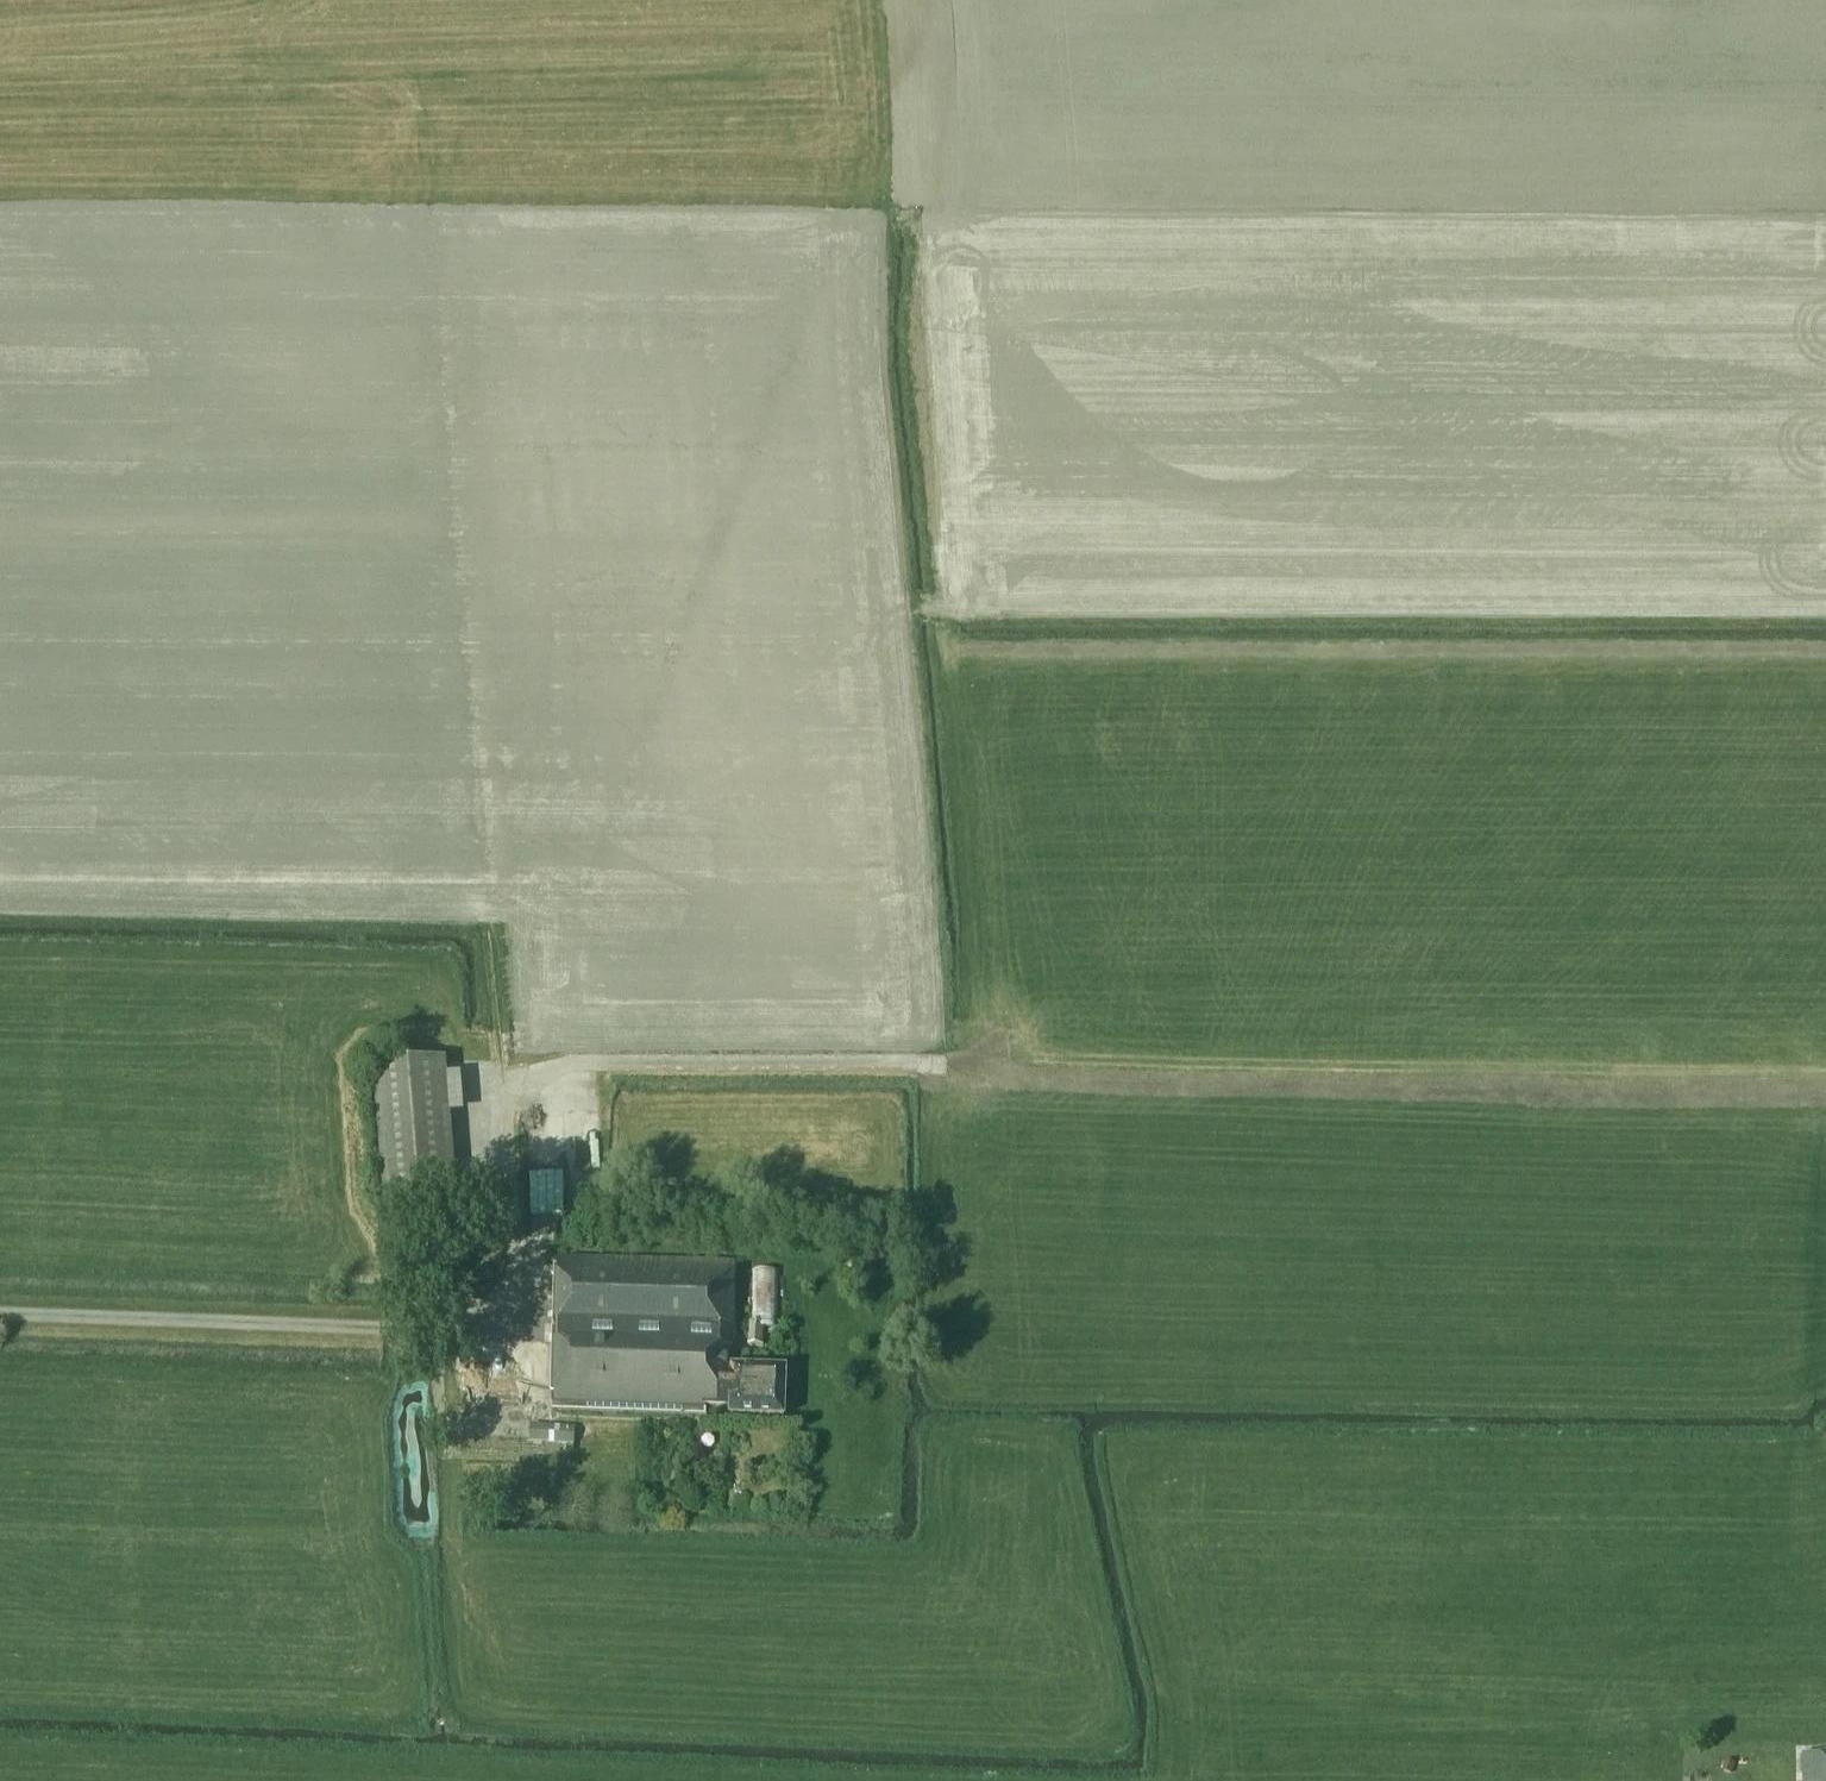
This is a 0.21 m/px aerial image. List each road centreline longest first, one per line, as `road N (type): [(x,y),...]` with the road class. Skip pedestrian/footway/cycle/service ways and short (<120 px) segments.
road 1 (track): [(0,1314),(482,1333)]

